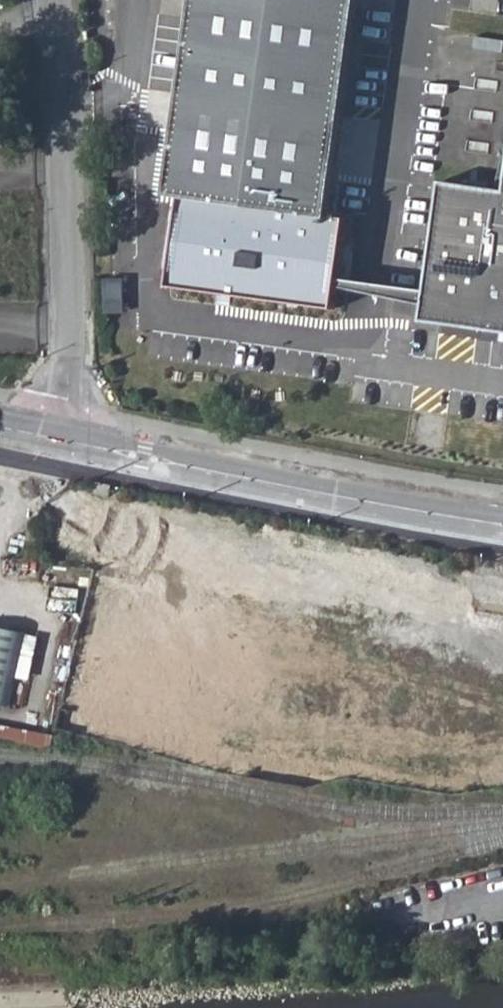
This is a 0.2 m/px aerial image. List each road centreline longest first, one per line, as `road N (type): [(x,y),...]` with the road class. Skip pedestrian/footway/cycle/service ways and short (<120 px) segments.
road 1 (unclassified): [(69,442),(74,298),(57,0)]
road 2 (secondary): [(69,442),(502,523)]

